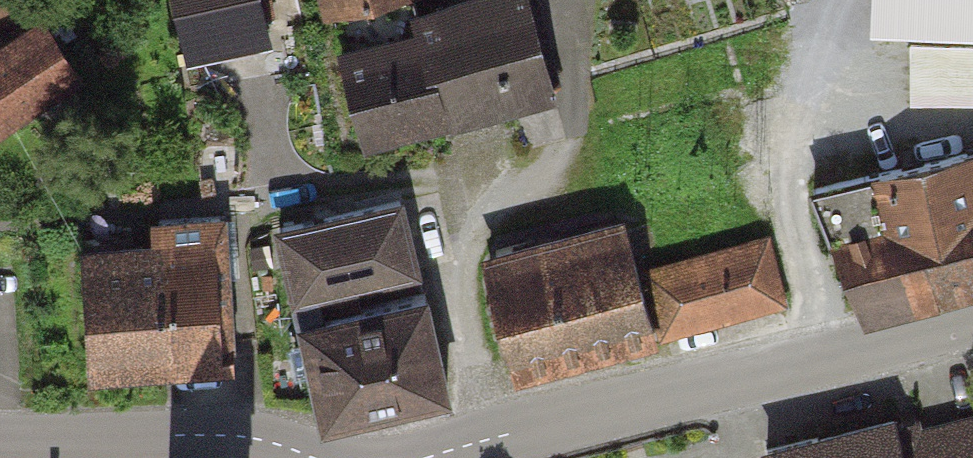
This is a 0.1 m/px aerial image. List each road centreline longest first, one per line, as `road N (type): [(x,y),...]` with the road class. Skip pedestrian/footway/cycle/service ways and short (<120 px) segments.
road 1 (residential): [(972,321),(430,457)]
road 2 (residential): [(313,457),(244,436),(0,444)]

